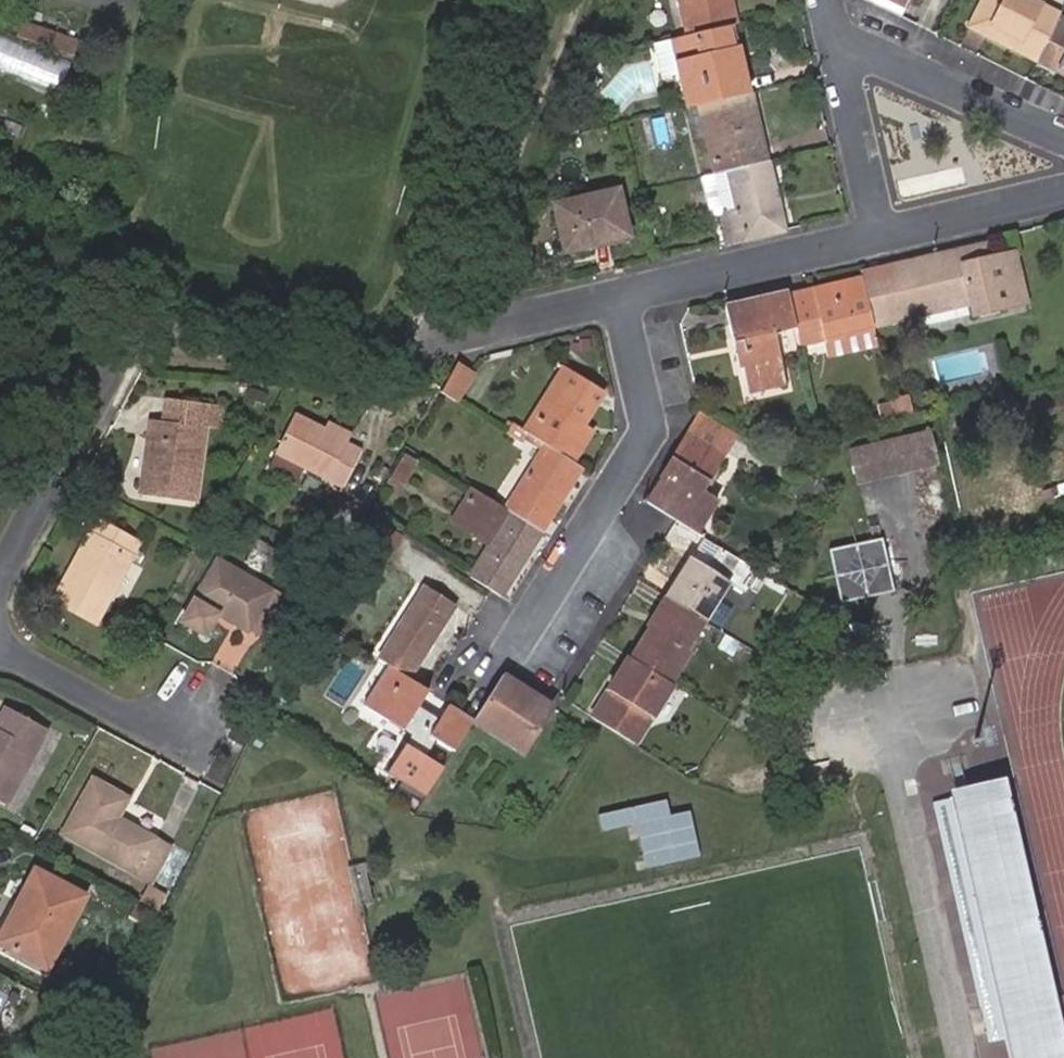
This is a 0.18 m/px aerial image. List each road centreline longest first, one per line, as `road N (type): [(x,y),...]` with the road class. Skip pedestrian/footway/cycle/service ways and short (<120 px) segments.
road 1 (residential): [(618,299),(650,425),(519,641)]
road 2 (residential): [(885,232),(618,299)]
road 3 (residential): [(0,578),(117,362)]
road 4 (residential): [(1063,138),(839,40)]
road 5 (residential): [(0,646),(134,724),(201,720)]
road 6 (residential): [(885,232),(839,40)]
road 7 (residential): [(618,299),(426,344)]
road 8 (residential): [(1063,189),(885,232)]

